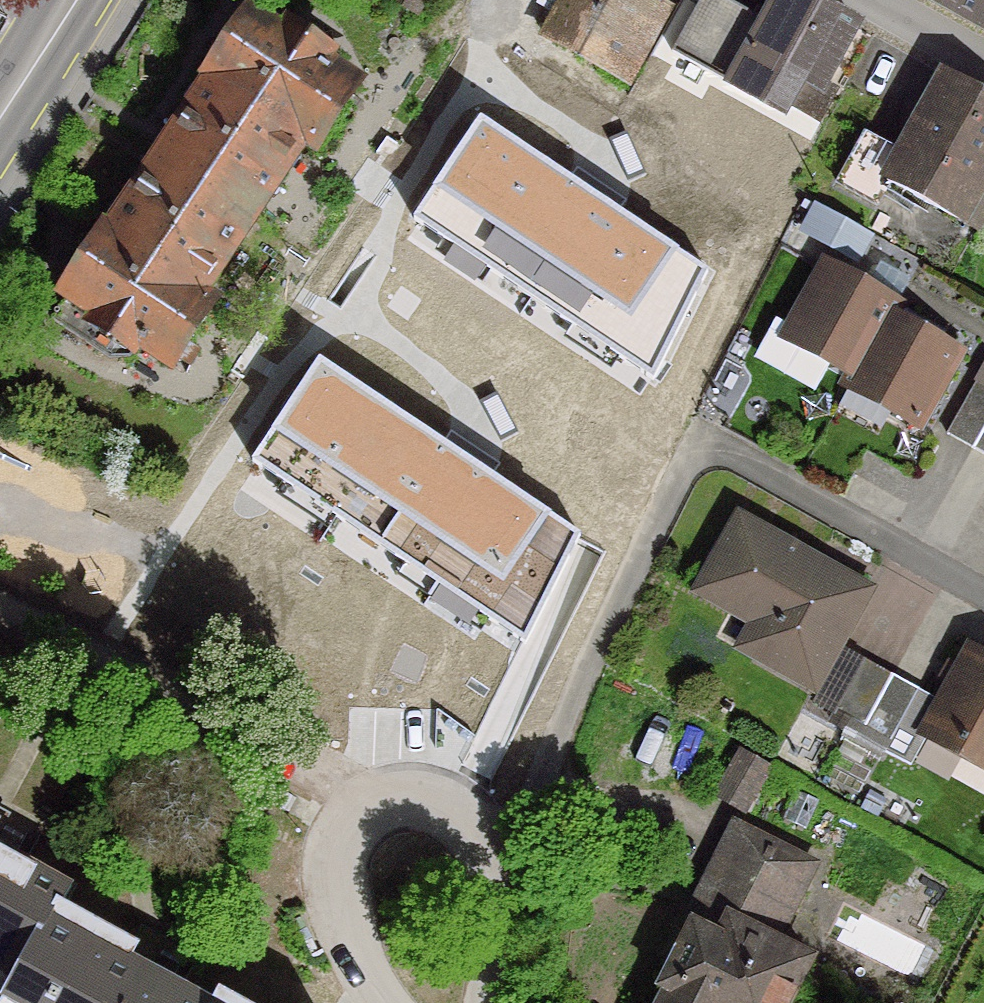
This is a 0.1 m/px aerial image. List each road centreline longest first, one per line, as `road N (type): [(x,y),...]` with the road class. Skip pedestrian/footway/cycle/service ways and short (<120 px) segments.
road 1 (residential): [(983,606),(684,457),(571,702),(482,828)]
road 2 (residential): [(349,808),(0,617)]
road 3 (residential): [(386,1002),(333,901),(332,856),(349,808)]
road 4 (residential): [(482,828),(491,857),(483,1002)]
road 5 (residential): [(482,828),(452,798),(401,790),(349,808)]
road 6 (primary): [(0,123),(78,0)]
road 7 (residential): [(983,66),(863,0)]

